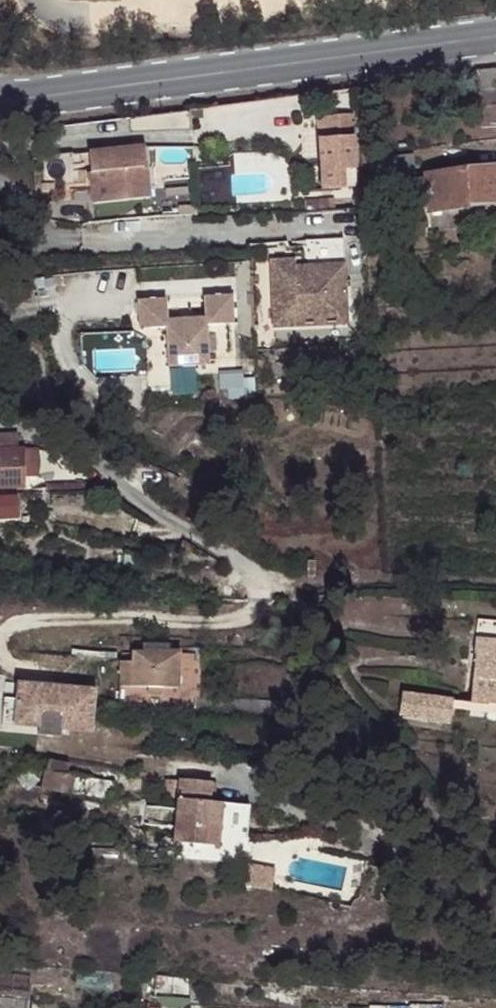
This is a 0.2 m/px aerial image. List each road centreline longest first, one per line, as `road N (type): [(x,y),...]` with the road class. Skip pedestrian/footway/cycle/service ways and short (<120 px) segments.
road 1 (secondary): [(495,33),(0,104)]
road 2 (residential): [(0,331),(31,358),(54,418),(200,538),(320,616)]
road 3 (residential): [(0,186),(35,202),(46,228),(41,249),(0,265)]

